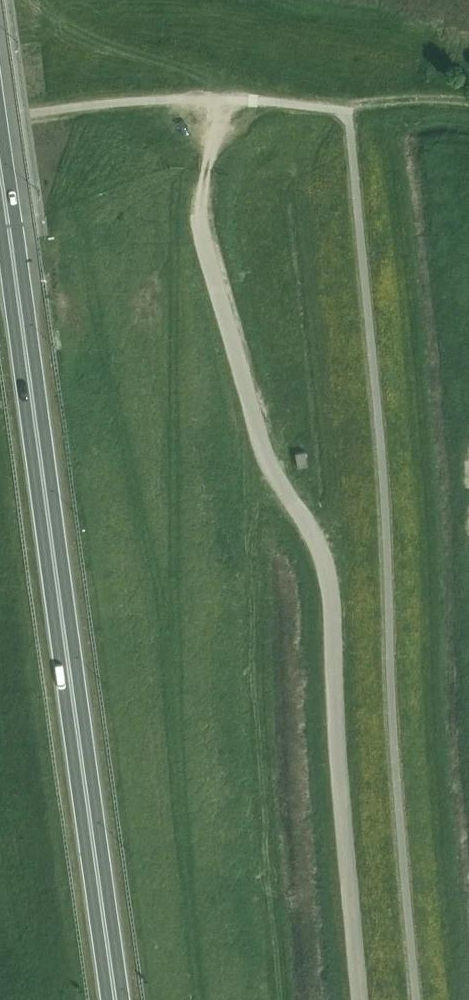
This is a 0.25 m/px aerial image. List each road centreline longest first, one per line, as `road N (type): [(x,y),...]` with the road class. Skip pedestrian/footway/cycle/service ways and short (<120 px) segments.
road 1 (unclassified): [(359,999),(331,604),(306,522),(260,440),(209,246),(206,180),(217,101)]
road 2 (trunk): [(115,999),(0,159)]

